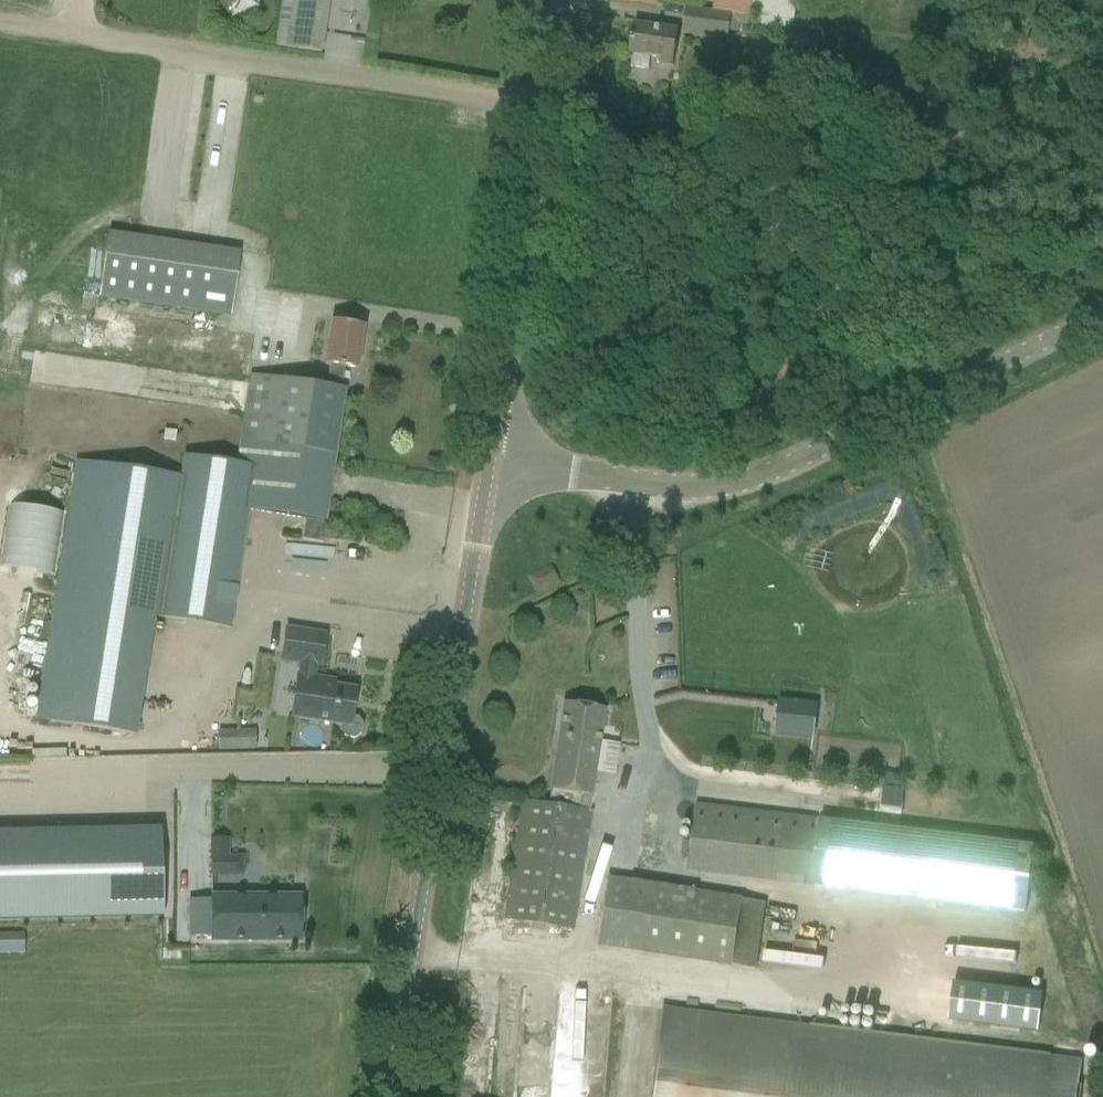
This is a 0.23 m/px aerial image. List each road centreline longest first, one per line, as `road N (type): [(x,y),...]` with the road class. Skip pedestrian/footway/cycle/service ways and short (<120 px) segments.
road 1 (unclassified): [(490,466),(685,481),(772,469),(1102,318)]
road 2 (tertiary): [(392,1096),(490,466)]
road 3 (track): [(545,105),(0,21)]
road 4 (tertiary): [(490,466),(561,0)]
road 5 (track): [(0,774),(443,772)]

